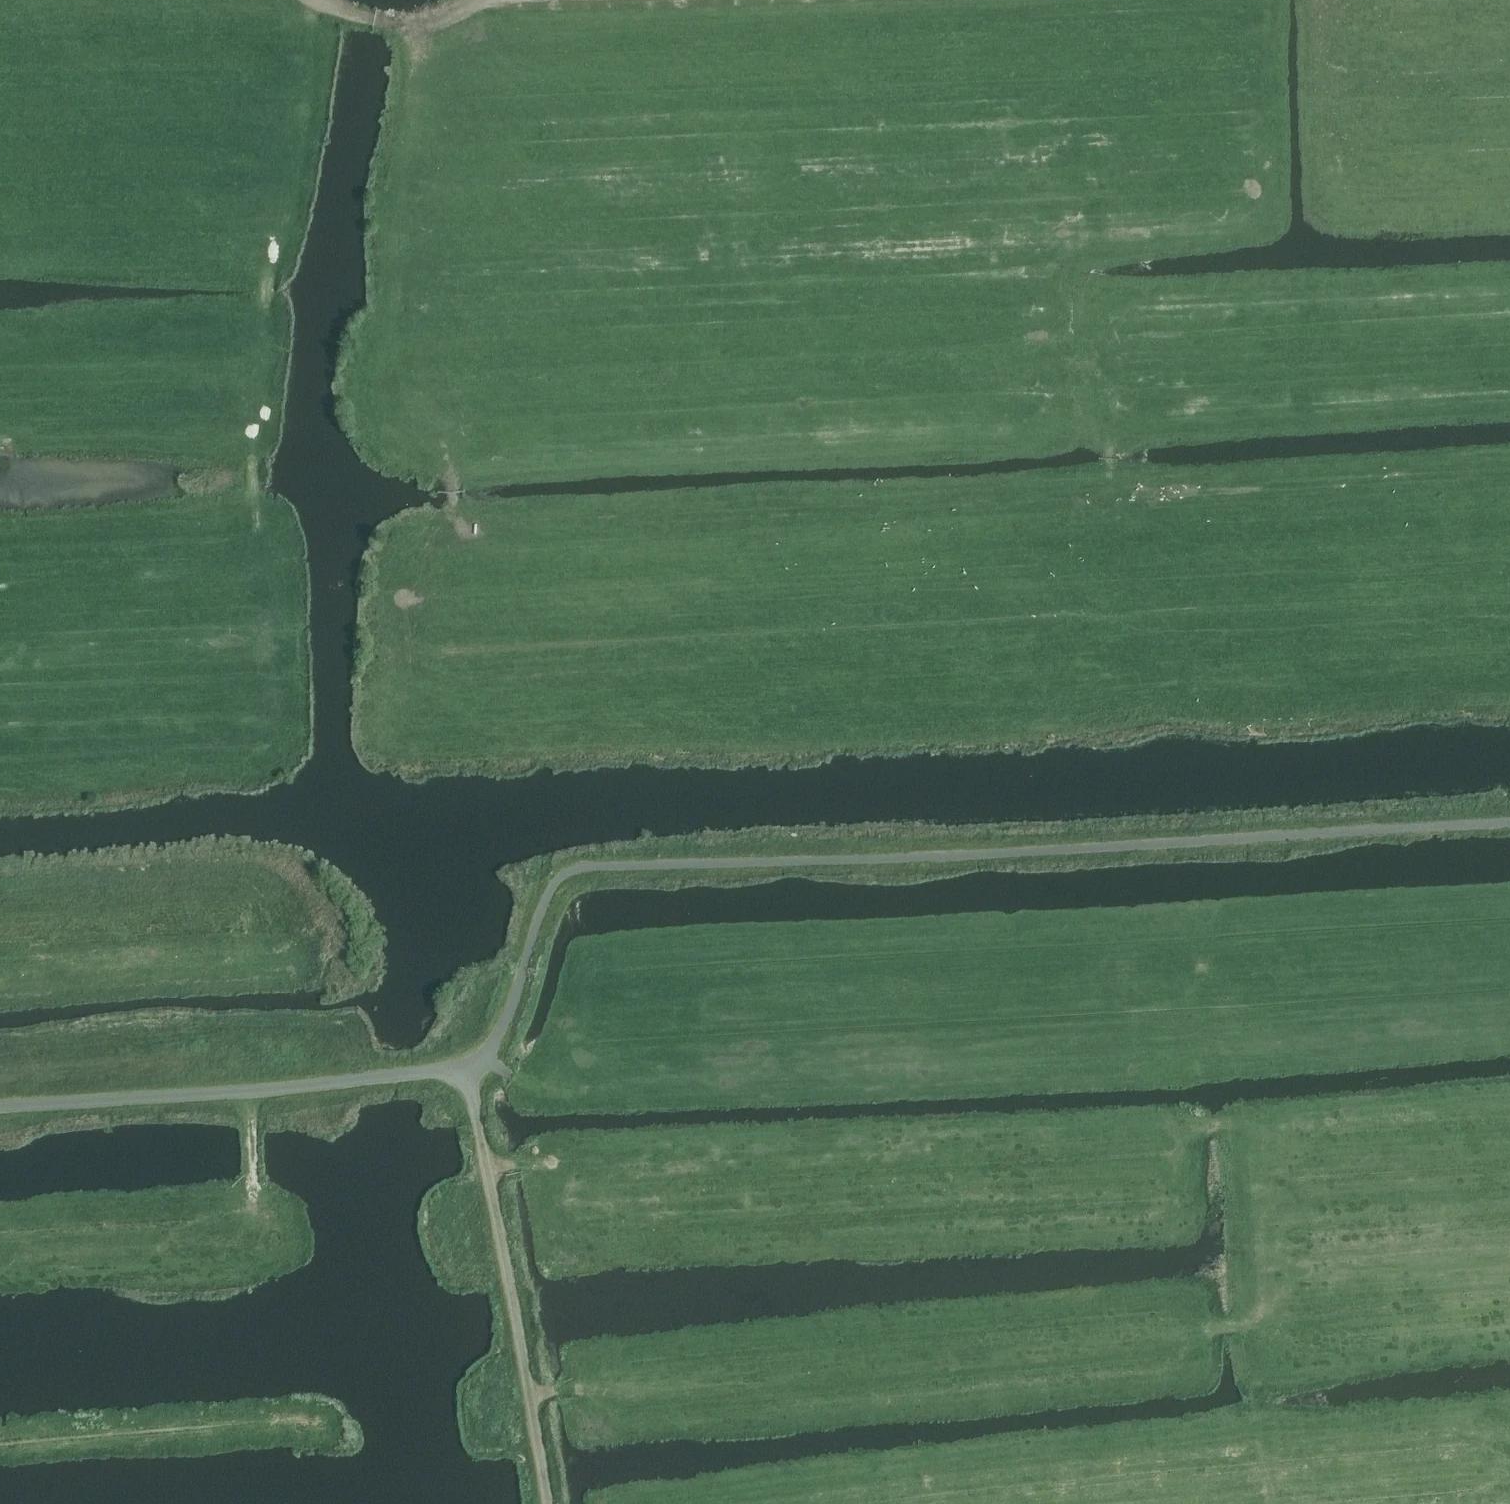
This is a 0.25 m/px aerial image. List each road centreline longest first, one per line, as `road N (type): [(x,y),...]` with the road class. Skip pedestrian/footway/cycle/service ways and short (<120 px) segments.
road 1 (unclassified): [(0,1108),(467,1068)]
road 2 (track): [(467,1068),(547,1503)]
road 3 (track): [(317,0),(418,24),(479,0)]

